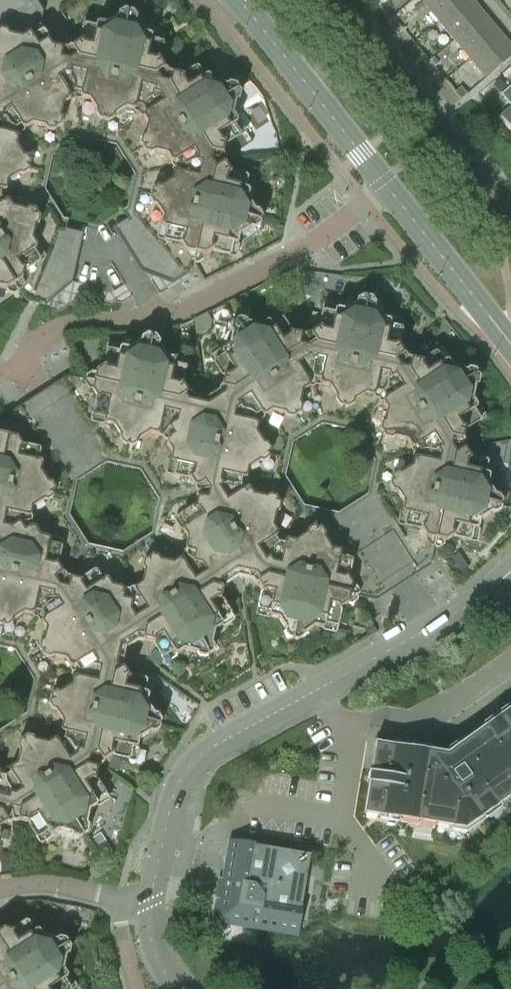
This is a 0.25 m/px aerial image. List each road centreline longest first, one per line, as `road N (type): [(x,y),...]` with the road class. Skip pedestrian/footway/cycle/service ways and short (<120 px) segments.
road 1 (residential): [(151,900),(169,806),(181,775),(203,752),(429,628)]
road 2 (residential): [(383,184),(314,243),(157,318)]
road 3 (unclassified): [(383,184),(235,0)]
road 4 (unclassified): [(510,345),(383,184)]
road 5 (residential): [(157,318),(50,332),(27,362),(39,392)]
road 6 (residential): [(151,900),(56,882),(0,890)]

